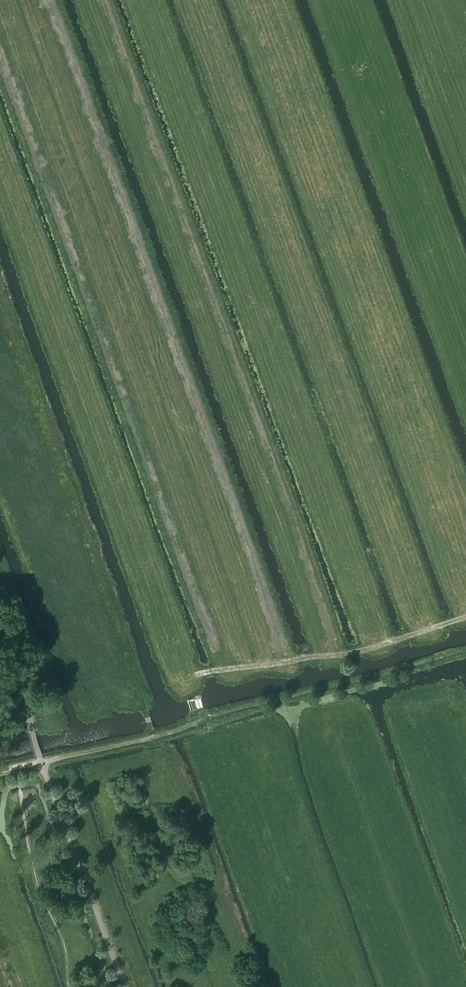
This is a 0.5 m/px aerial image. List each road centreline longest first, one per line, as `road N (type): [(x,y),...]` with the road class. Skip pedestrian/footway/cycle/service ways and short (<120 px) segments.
road 1 (track): [(196,674),(343,654),(465,617)]

